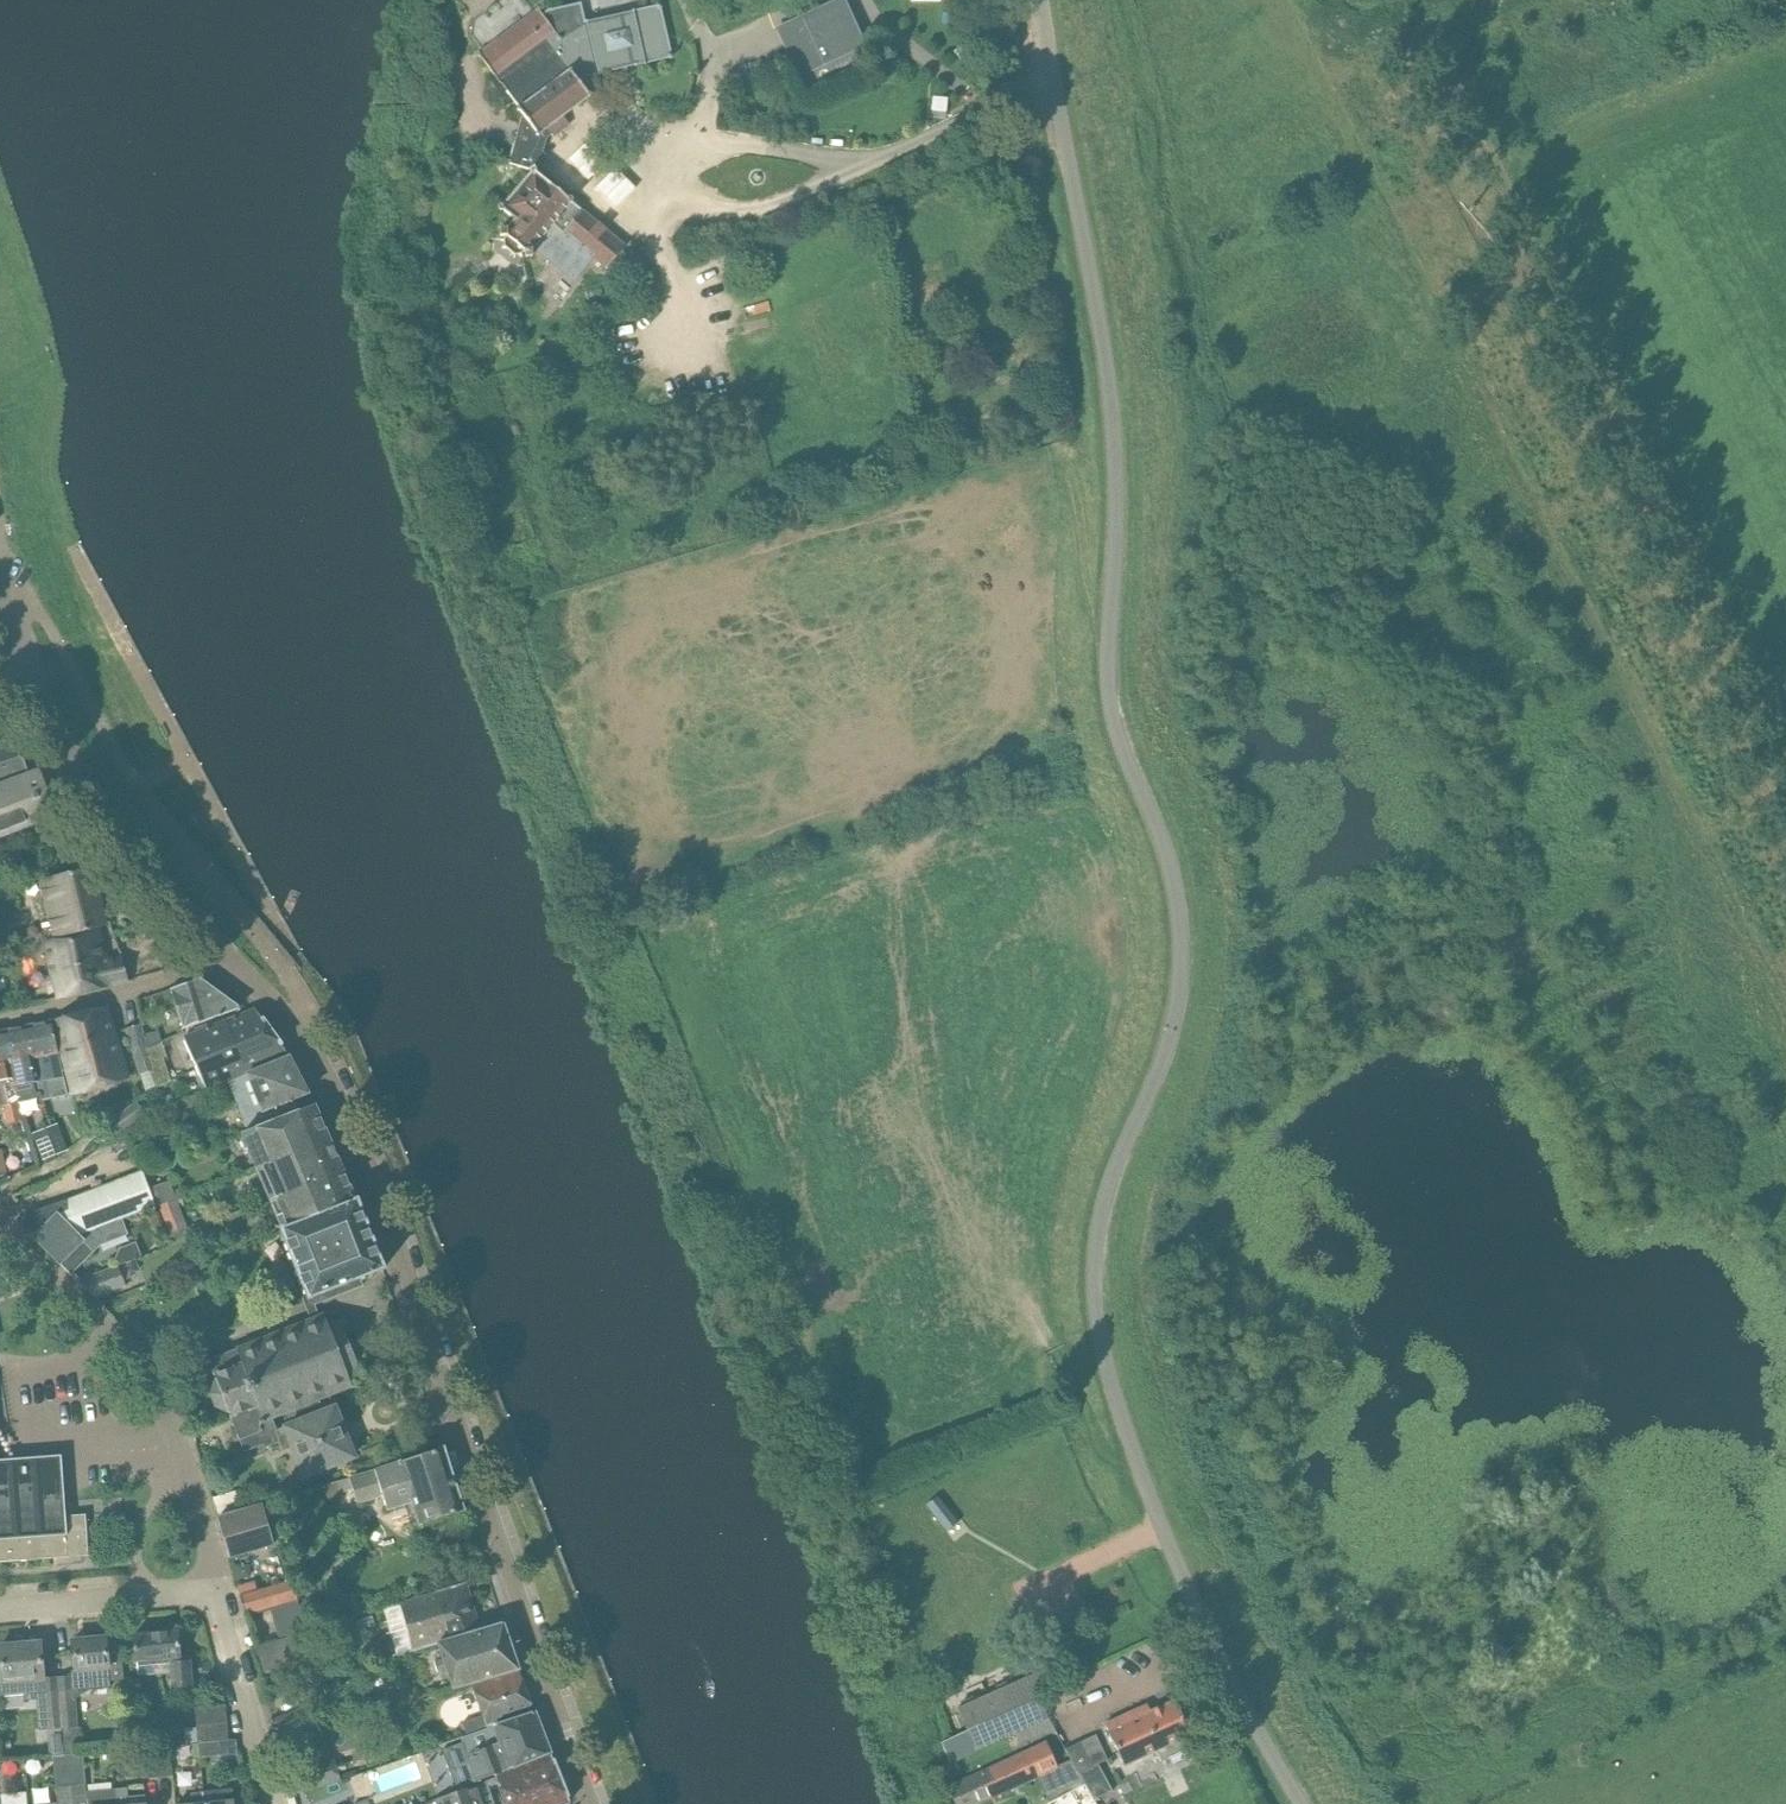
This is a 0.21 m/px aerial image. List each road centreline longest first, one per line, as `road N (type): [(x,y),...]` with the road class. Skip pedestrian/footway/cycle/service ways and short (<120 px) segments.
road 1 (unclassified): [(1302,1803),(1199,1609),(1124,1425),(1100,1337),(1099,1222),(1162,1063),(1176,1008),(1182,919),(1168,857),(1116,739),(1111,708),(1111,414),(1041,0)]
road 2 (unclassified): [(593,1803),(454,1378),(317,1055),(285,1009),(229,957)]
road 3 (residential): [(215,1589),(152,1372),(0,1229)]
road 4 (unclassified): [(229,957),(180,911),(93,796),(36,665)]
road 5 (residential): [(0,1020),(113,997),(229,957)]
road 6 (residential): [(272,1803),(215,1589)]
road 7 (residential): [(0,1608),(215,1589)]
road 8 (unclassified): [(36,665),(0,529)]

